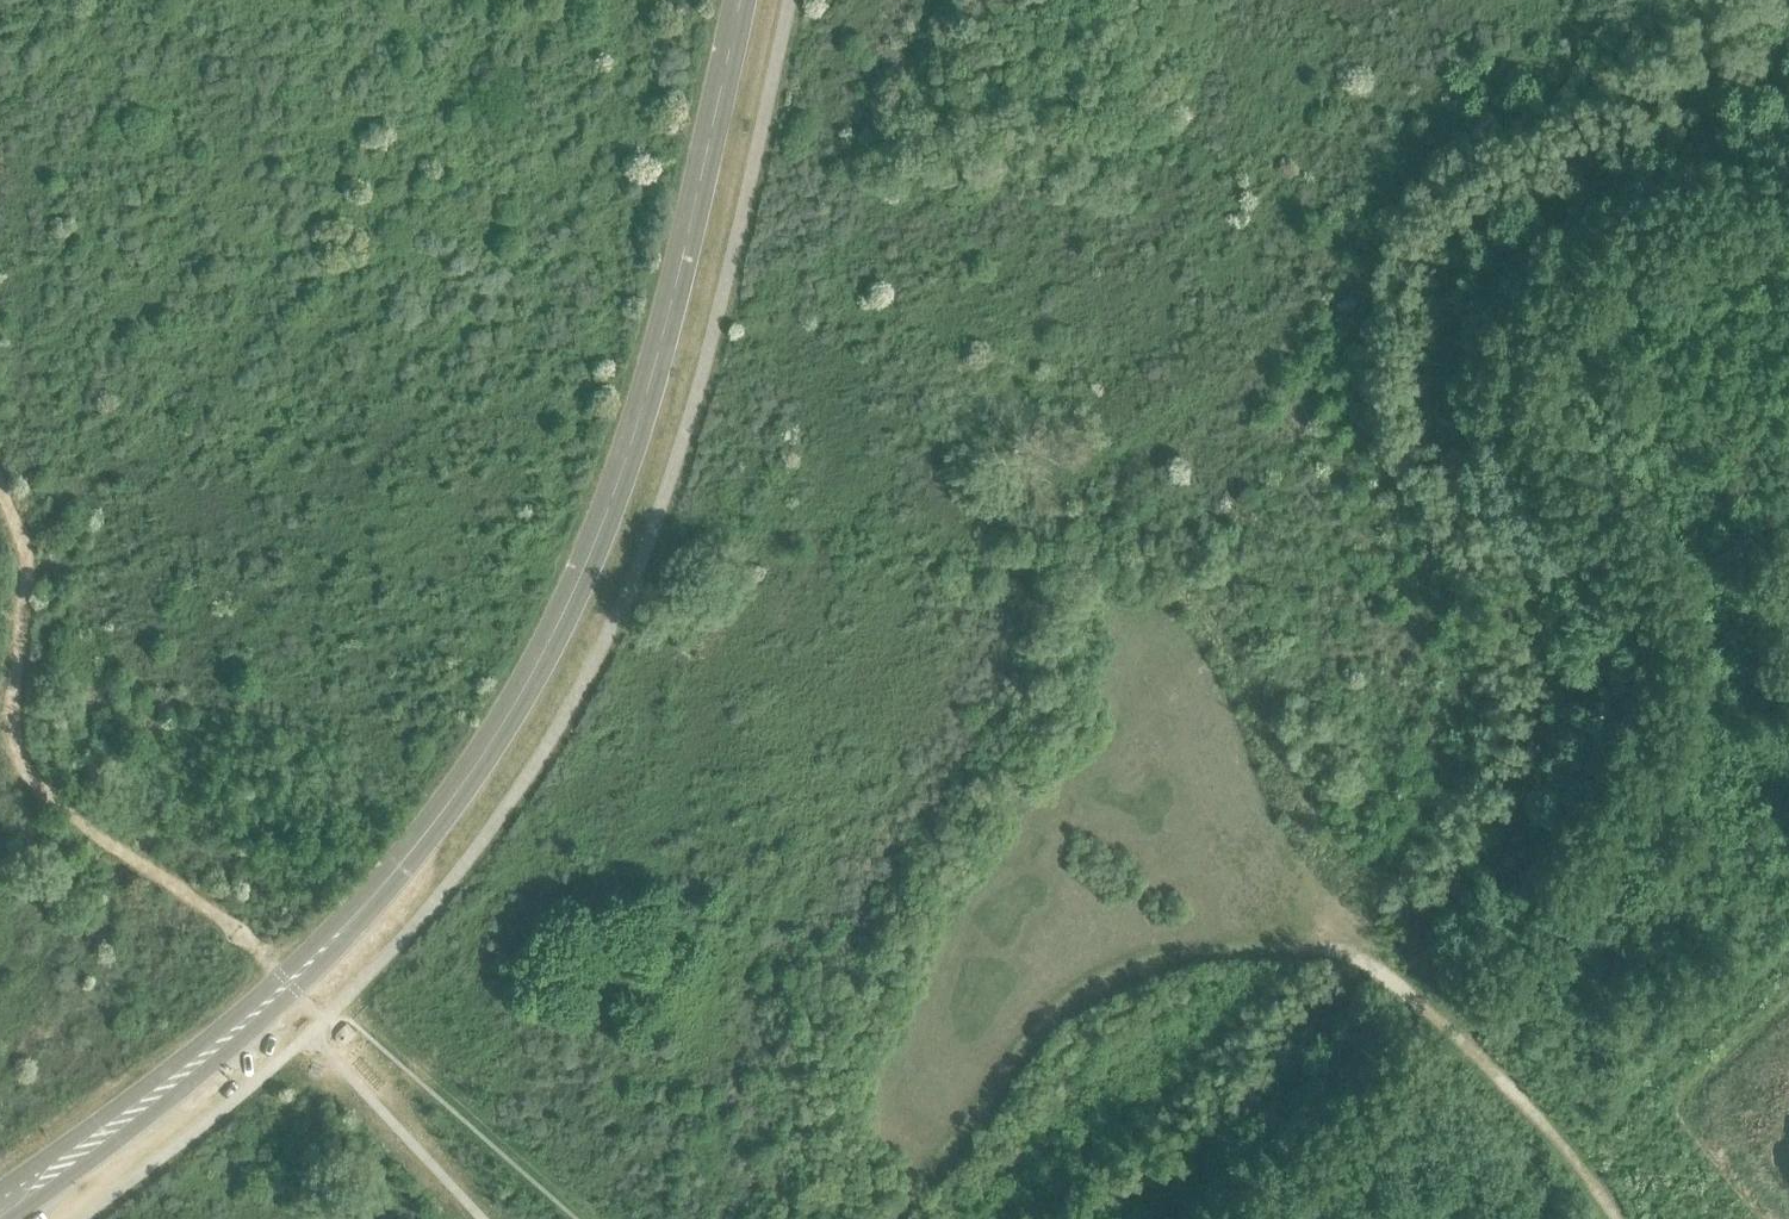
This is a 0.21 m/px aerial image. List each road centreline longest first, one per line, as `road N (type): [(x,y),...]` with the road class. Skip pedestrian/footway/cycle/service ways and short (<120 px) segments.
road 1 (tertiary): [(0,1201),(155,1097),(288,983),(389,877),(494,736),(545,649),(628,454),(740,0)]
road 2 (track): [(890,1218),(1037,1031),(1063,1010),(1175,960),(1306,947),(1398,972),(1597,1173)]

